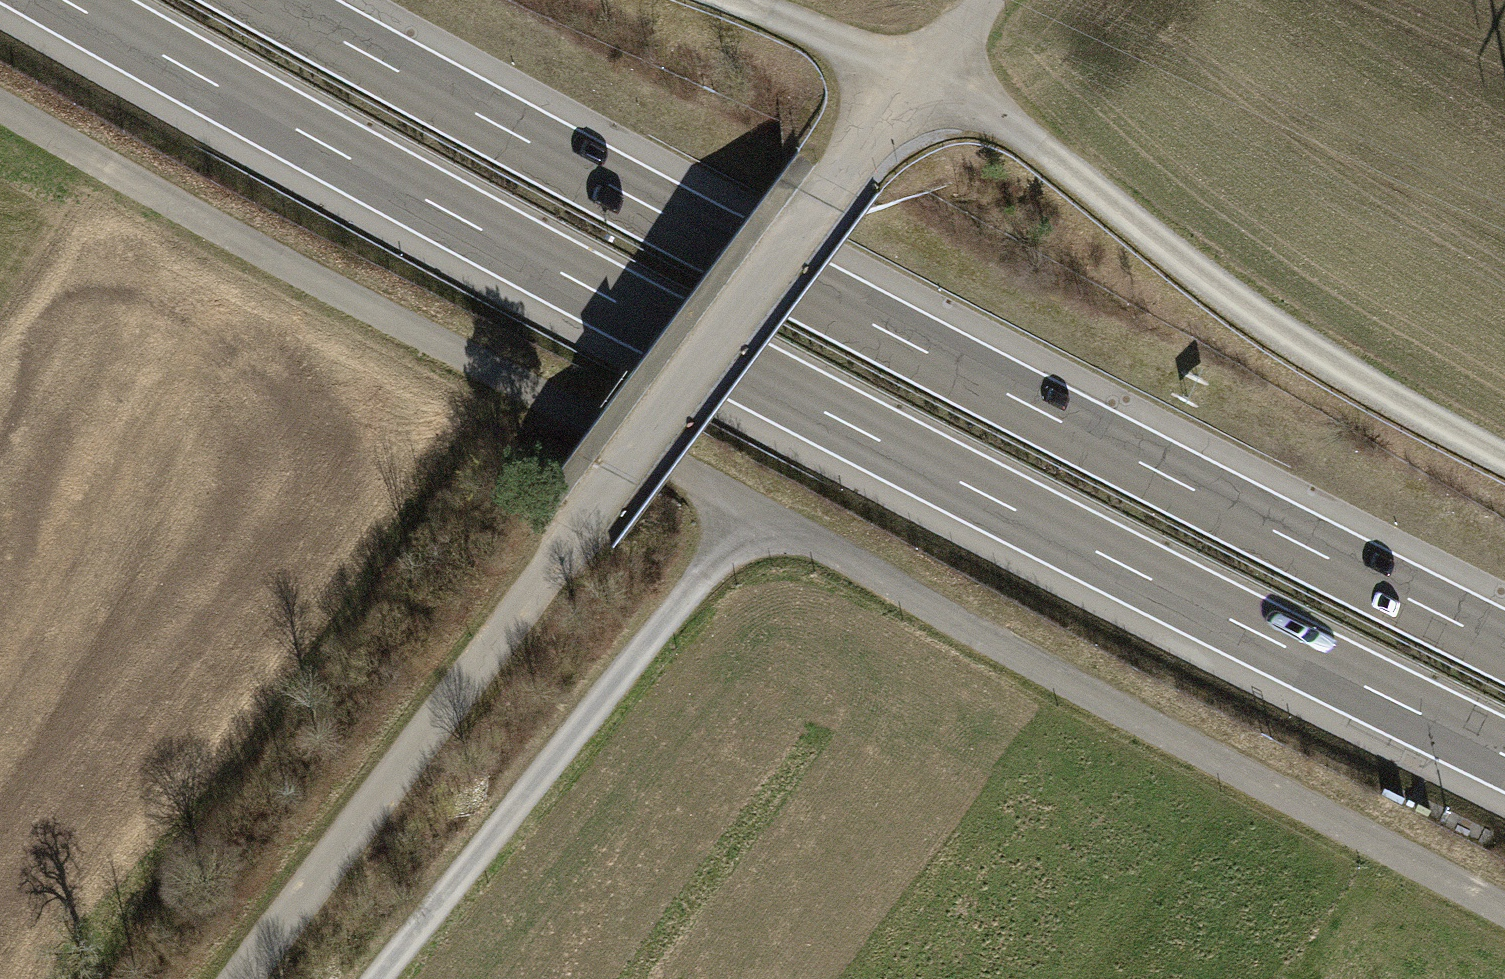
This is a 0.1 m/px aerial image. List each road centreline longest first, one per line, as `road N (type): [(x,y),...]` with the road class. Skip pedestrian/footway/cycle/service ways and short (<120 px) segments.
road 1 (motorway): [(58,0),(305,142),(1268,648),(1504,761)]
road 2 (motorway): [(1504,645),(1320,557),(278,0)]
road 3 (unclassified): [(234,978),(908,83)]
road 4 (track): [(0,99),(758,511)]
road 5 (track): [(758,511),(1504,912)]
road 6 (track): [(908,83),(1004,130),(1230,299),(1504,458)]
road 7 (track): [(758,511),(371,978)]
road 8 (track): [(731,0),(803,27),(908,83)]

